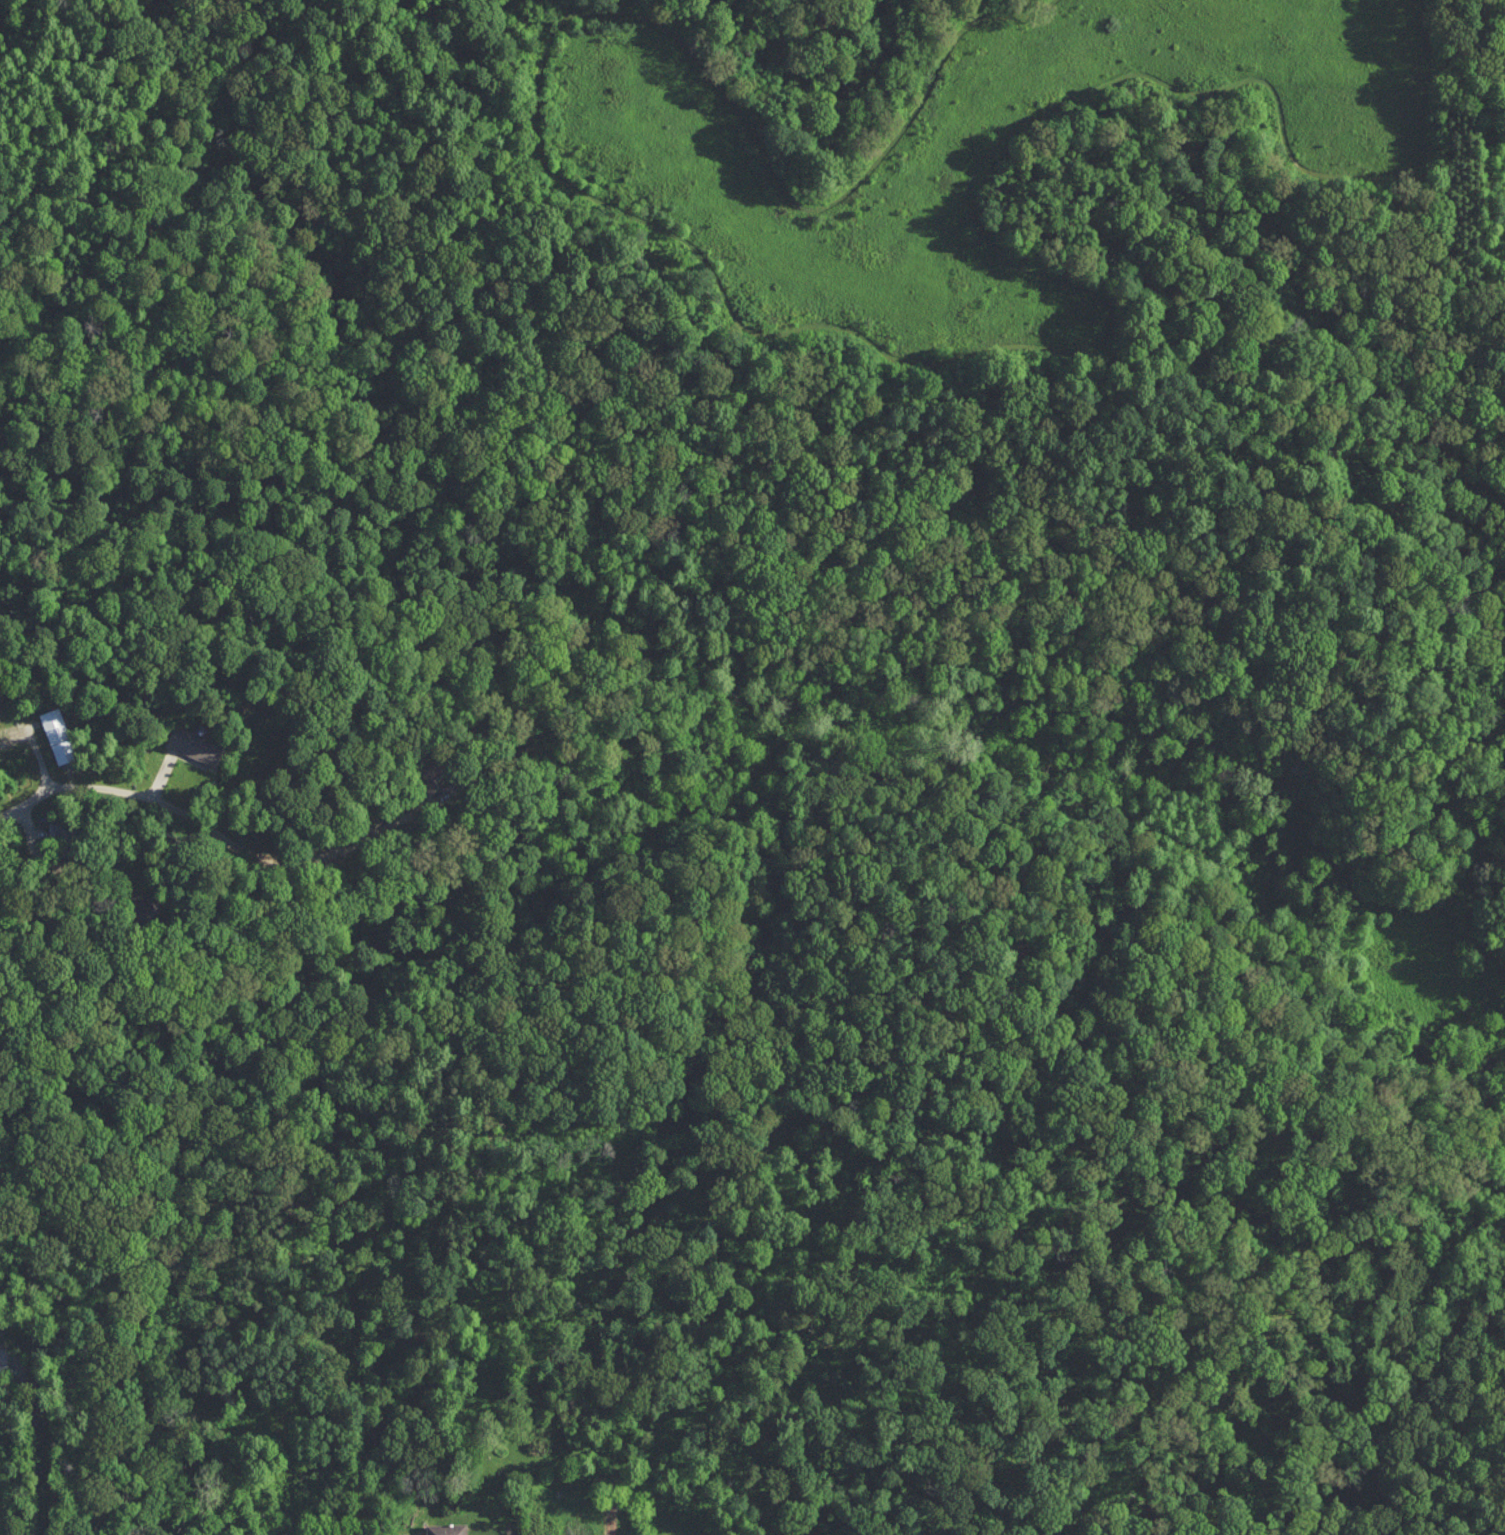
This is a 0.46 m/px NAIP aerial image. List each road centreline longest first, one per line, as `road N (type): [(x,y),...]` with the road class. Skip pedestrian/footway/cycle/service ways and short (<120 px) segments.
road 1 (residential): [(16,729),(50,784),(155,799),(246,865),(340,863)]
road 2 (residential): [(45,1534),(42,1470),(18,1371),(0,1365)]

